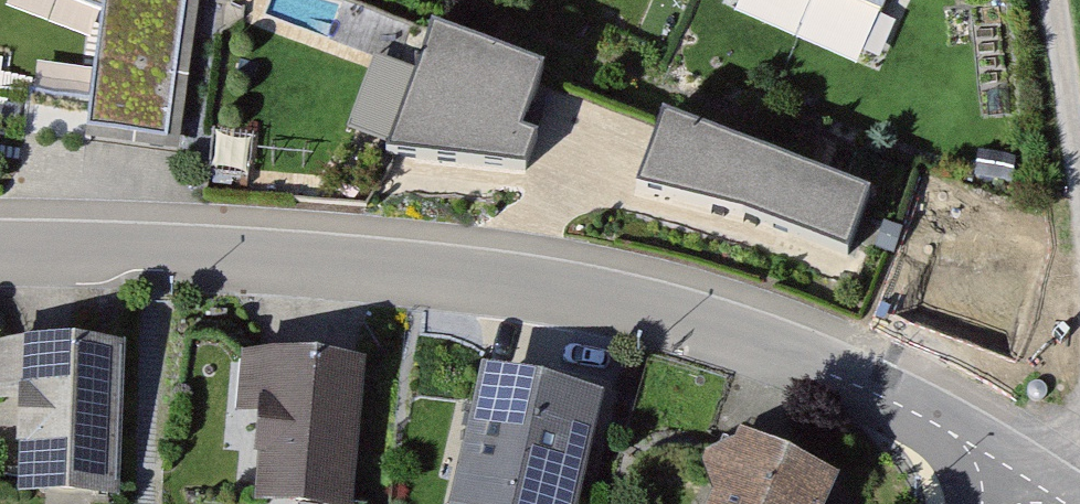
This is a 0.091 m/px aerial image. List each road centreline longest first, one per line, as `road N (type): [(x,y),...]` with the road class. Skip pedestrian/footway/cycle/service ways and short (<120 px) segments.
road 1 (residential): [(989,454),(913,410),(769,349),(601,301),(434,273),(153,246),(0,250)]
road 2 (track): [(1079,198),(1049,0)]

